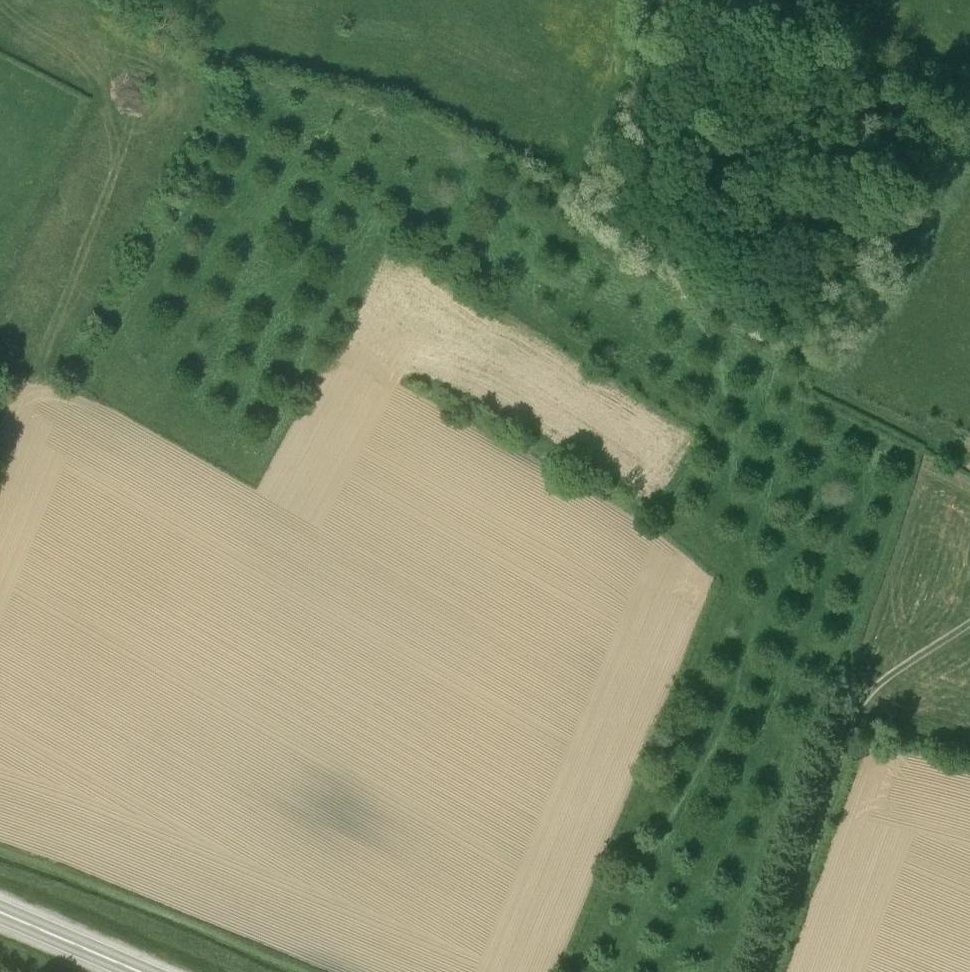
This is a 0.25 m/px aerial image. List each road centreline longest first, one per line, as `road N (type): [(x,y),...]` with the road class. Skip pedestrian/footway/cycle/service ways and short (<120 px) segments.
road 1 (track): [(969,629),(885,681),(851,725),(767,971)]
road 2 (tertiary): [(142,971),(0,912)]

